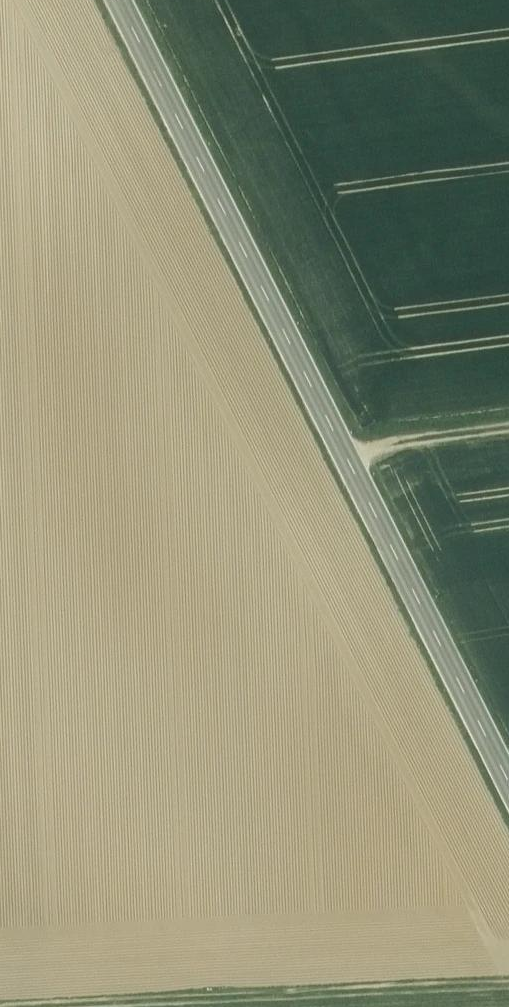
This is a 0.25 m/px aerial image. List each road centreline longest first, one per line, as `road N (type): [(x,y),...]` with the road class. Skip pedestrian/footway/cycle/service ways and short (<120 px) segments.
road 1 (secondary): [(508,781),(113,0)]
road 2 (track): [(94,1006),(508,987)]
road 3 (track): [(343,452),(508,426)]

